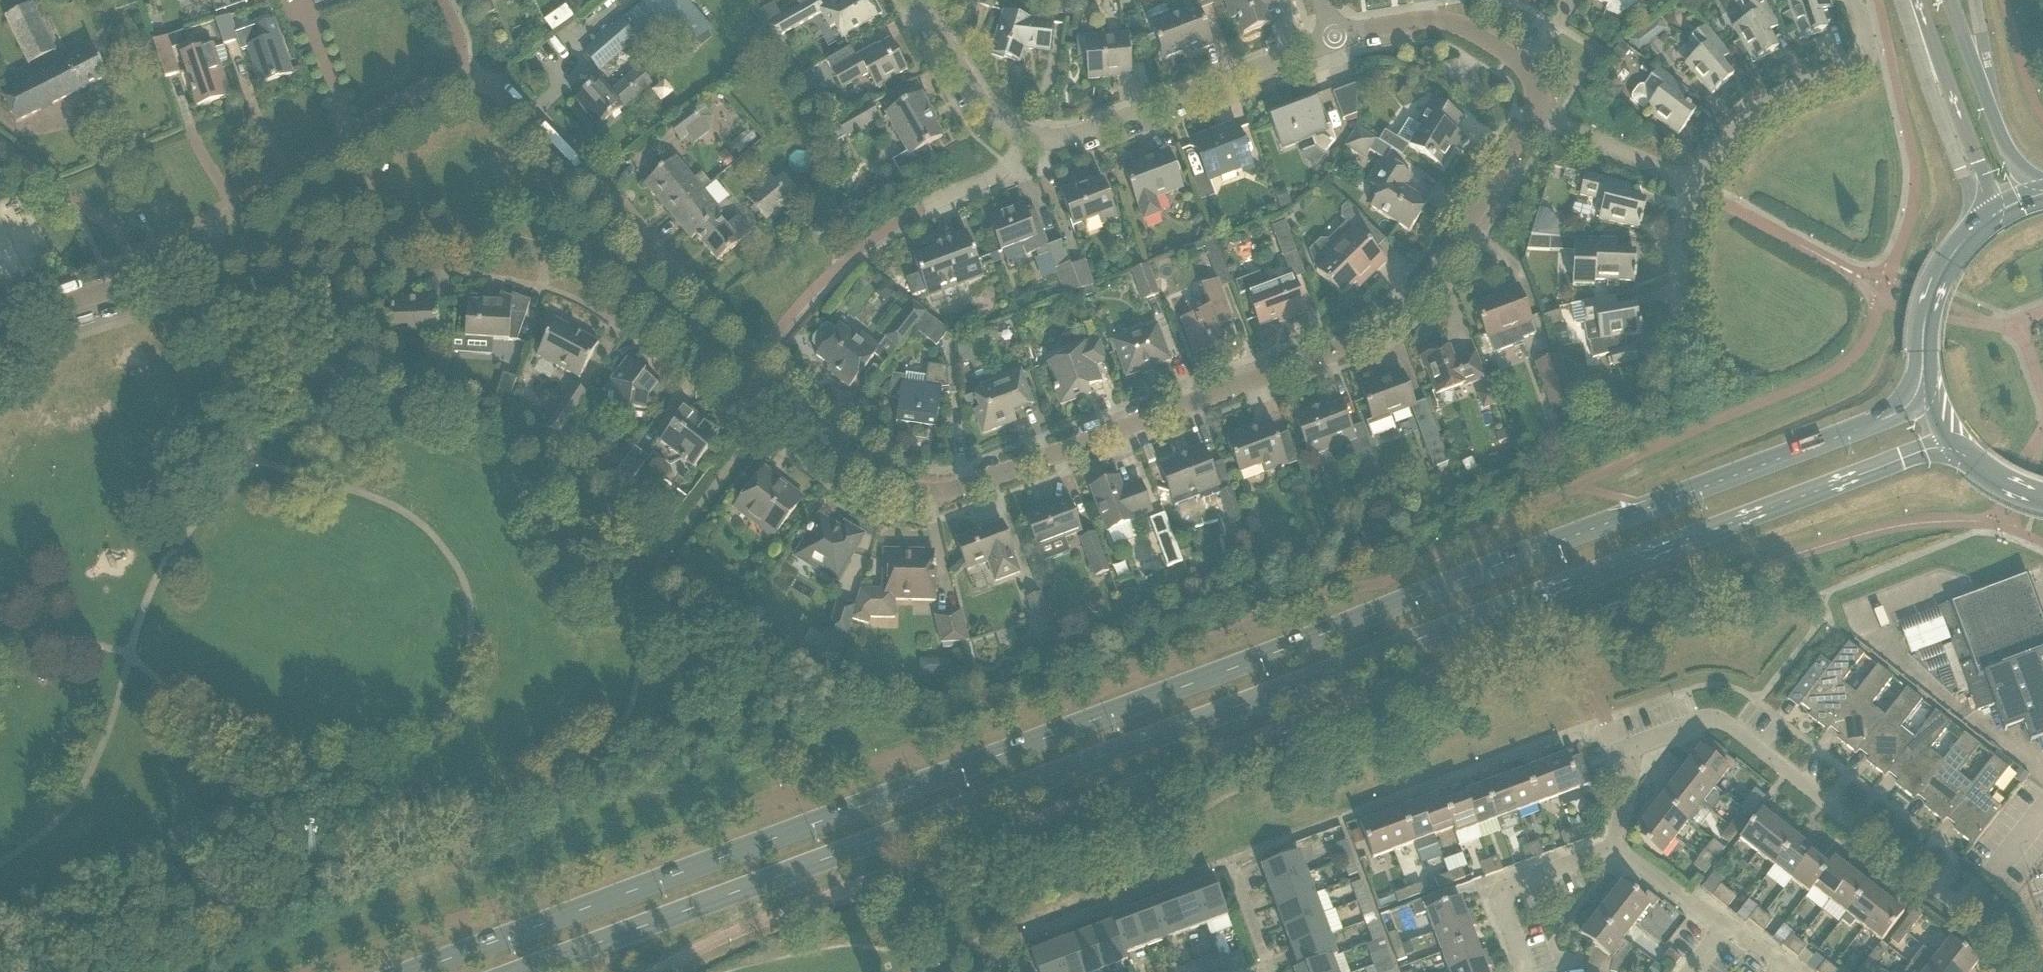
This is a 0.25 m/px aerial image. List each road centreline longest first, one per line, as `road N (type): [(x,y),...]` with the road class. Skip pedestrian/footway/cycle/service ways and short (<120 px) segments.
road 1 (secondary): [(1924,375),(1916,404),(1888,424),(1643,507),(419,971)]
road 2 (secondary): [(527,971),(1903,459),(1959,452)]
road 3 (residential): [(627,288),(855,465),(895,486),(935,492),(1234,387),(1379,327),(1423,287),(1534,114)]
road 4 (residential): [(627,288),(647,255),(640,237),(497,87),(463,77),(219,223),(214,259)]
road 5 (residential): [(1613,845),(1622,770),(1636,744),(1704,721),(1728,725),(1933,885),(2029,971)]
road 6 (residential): [(214,259),(468,241),(554,253),(627,288)]
road 7 (residential): [(1332,36),(1082,131),(1024,133)]
road 8 (residential): [(1690,189),(1743,118),(1851,66),(1863,40),(1850,0)]
road 9 (residential): [(1534,114),(1536,84),(1523,61),(1454,21),(1402,19),(1332,36)]
road 10 (tertiary): [(1910,0),(1994,220)]
road 11 (residential): [(1784,971),(1613,845)]
road 12 (tertiary): [(2042,186),(2011,154),(1948,0)]
road 13 (residential): [(1613,845),(1510,885),(1502,899),(1525,971)]
road 14 (secondary): [(1994,220),(1938,282),(1924,330),(1924,375)]
road 15 (residential): [(1690,189),(1534,114)]
road 16 (residential): [(1024,133),(976,97),(922,0)]
road 17 (residential): [(0,327),(137,278)]
road 18 (residential): [(1683,318),(1679,259),(1690,189)]

